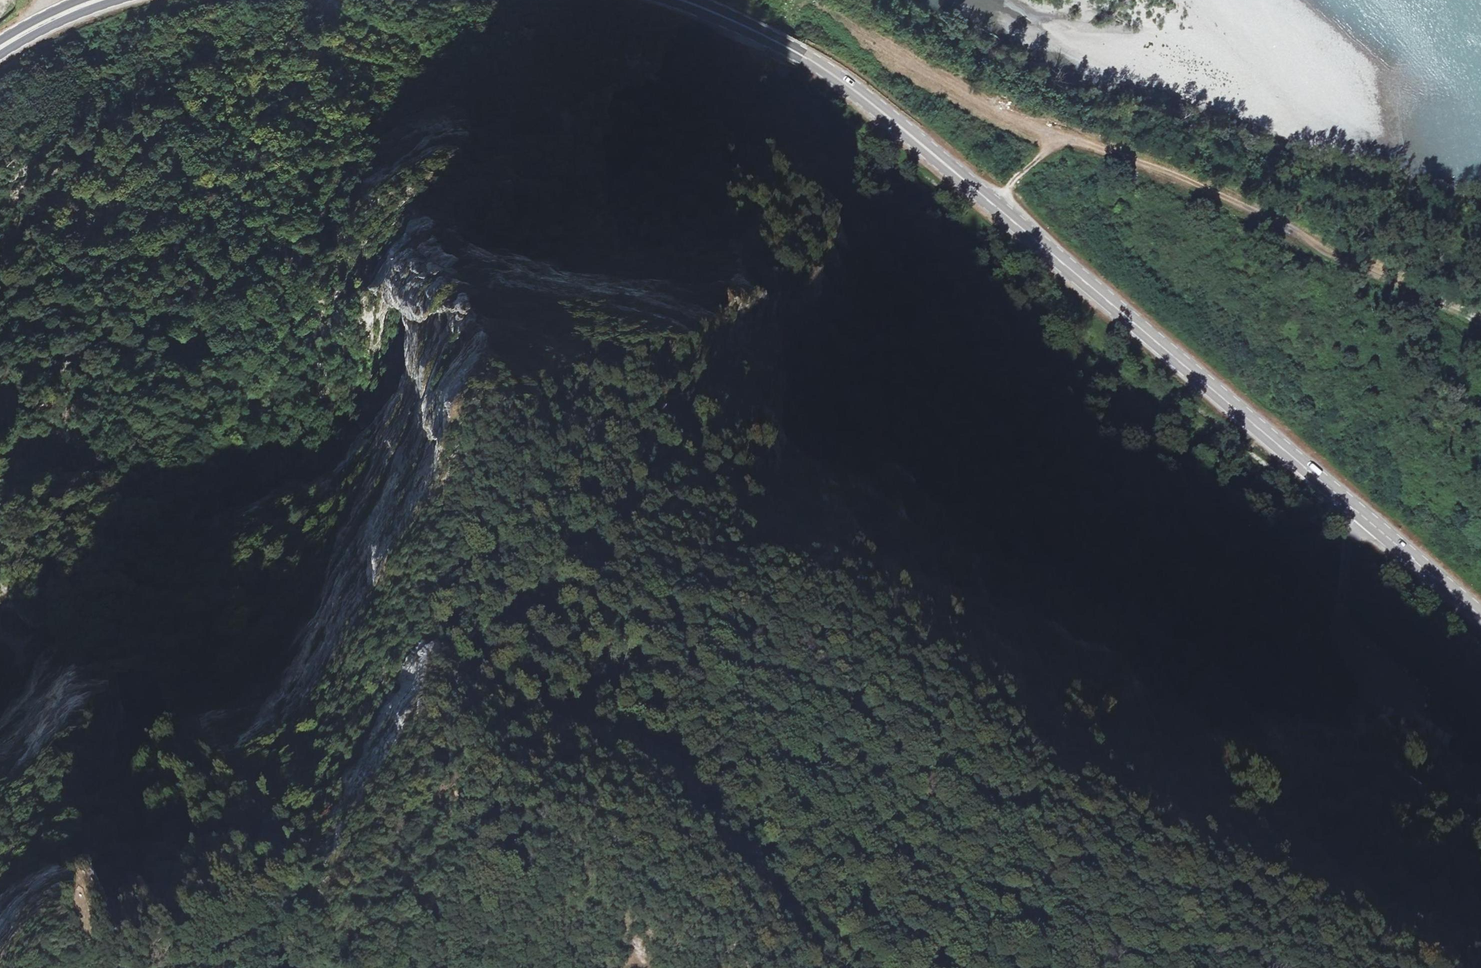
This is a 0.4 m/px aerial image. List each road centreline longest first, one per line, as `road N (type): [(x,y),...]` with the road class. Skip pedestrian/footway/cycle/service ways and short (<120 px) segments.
road 1 (primary): [(677,0),(798,52),(963,178),(1480,614)]

